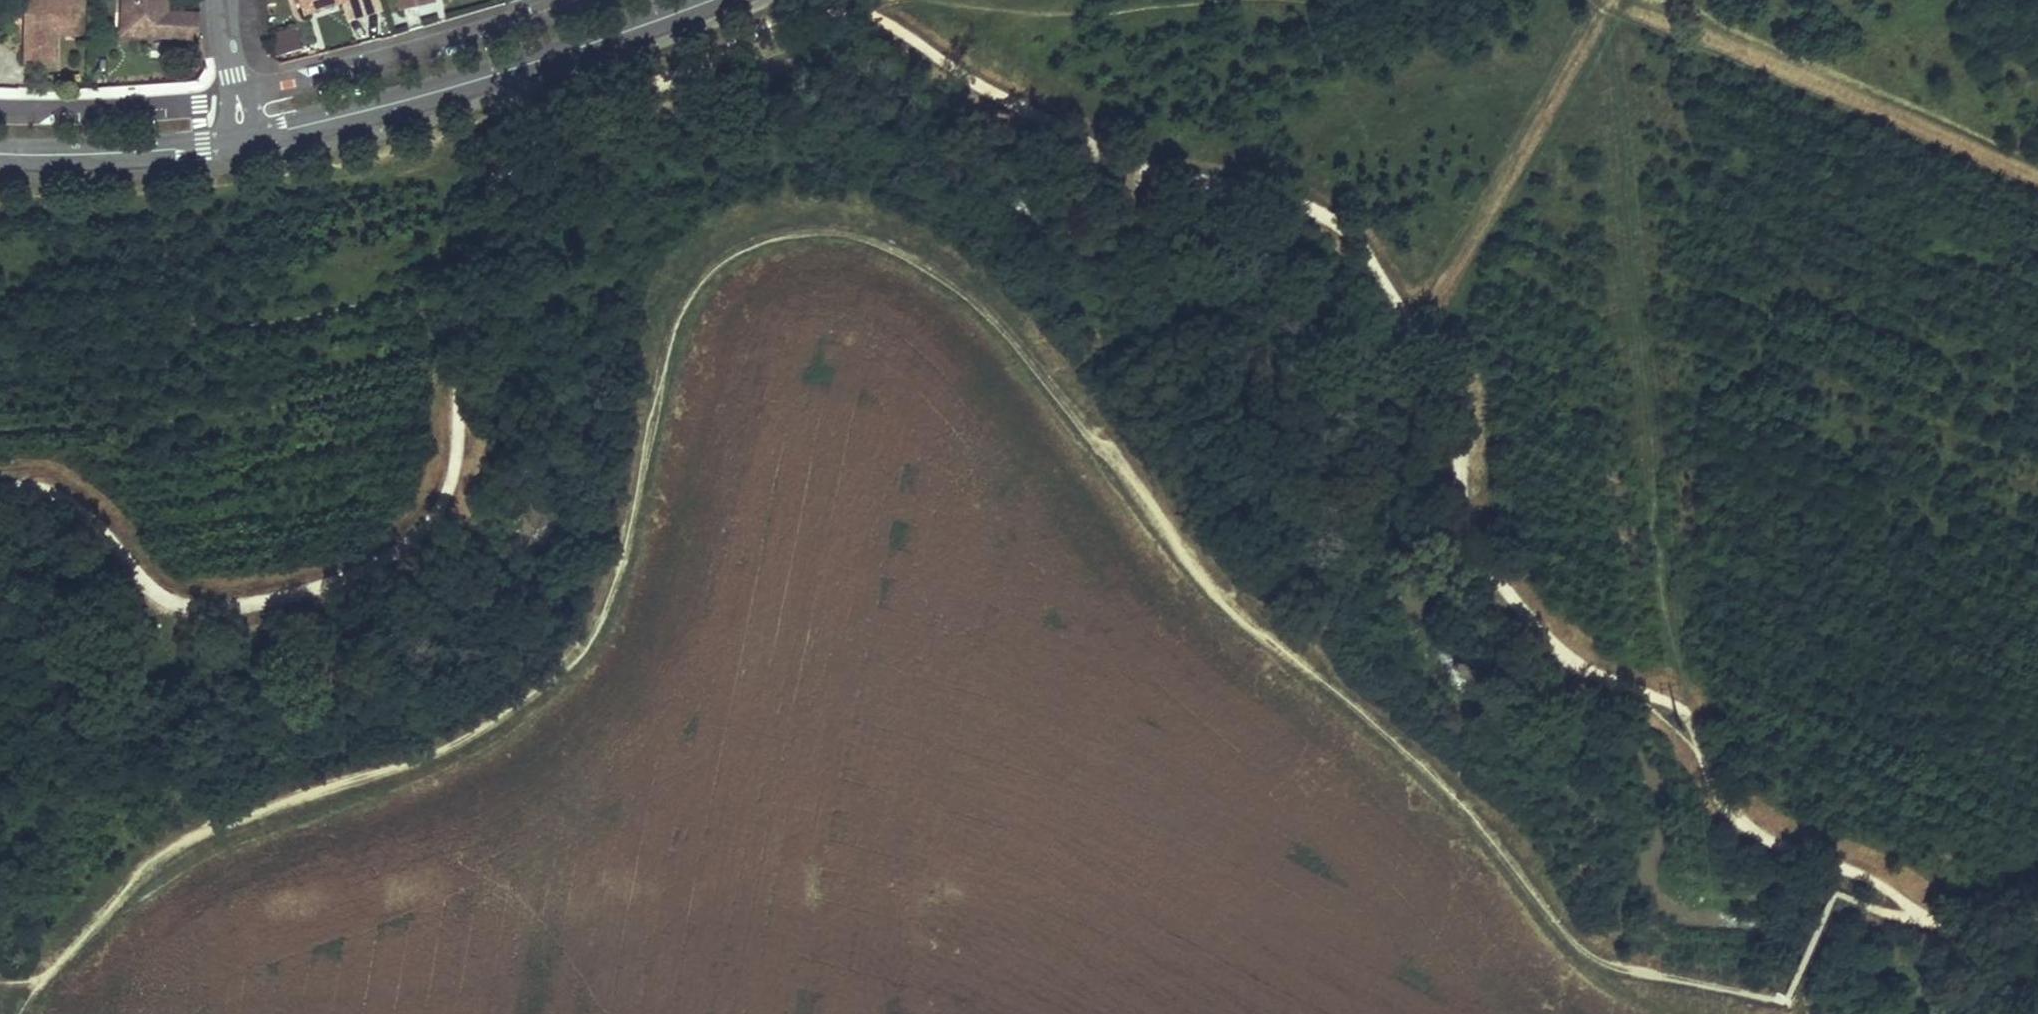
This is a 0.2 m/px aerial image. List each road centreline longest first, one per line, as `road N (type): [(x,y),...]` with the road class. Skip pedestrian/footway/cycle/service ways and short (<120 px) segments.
road 1 (tertiary): [(241,140),(407,101),(710,0)]
road 2 (residential): [(244,90),(570,0)]
road 3 (residential): [(0,102),(97,105),(244,90)]
road 4 (tertiary): [(0,152),(103,154),(241,140)]

